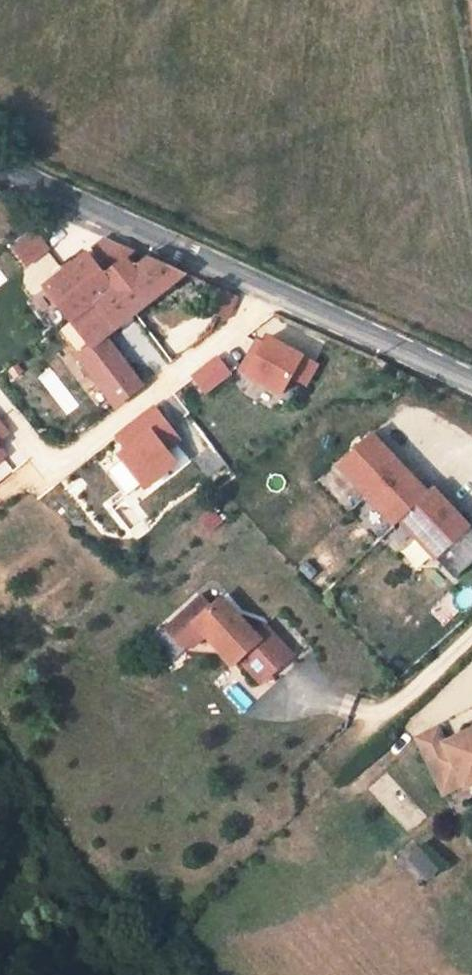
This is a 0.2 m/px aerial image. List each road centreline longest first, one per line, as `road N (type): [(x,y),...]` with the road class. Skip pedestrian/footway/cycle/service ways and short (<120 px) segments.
road 1 (tertiary): [(0,161),(471,379)]

